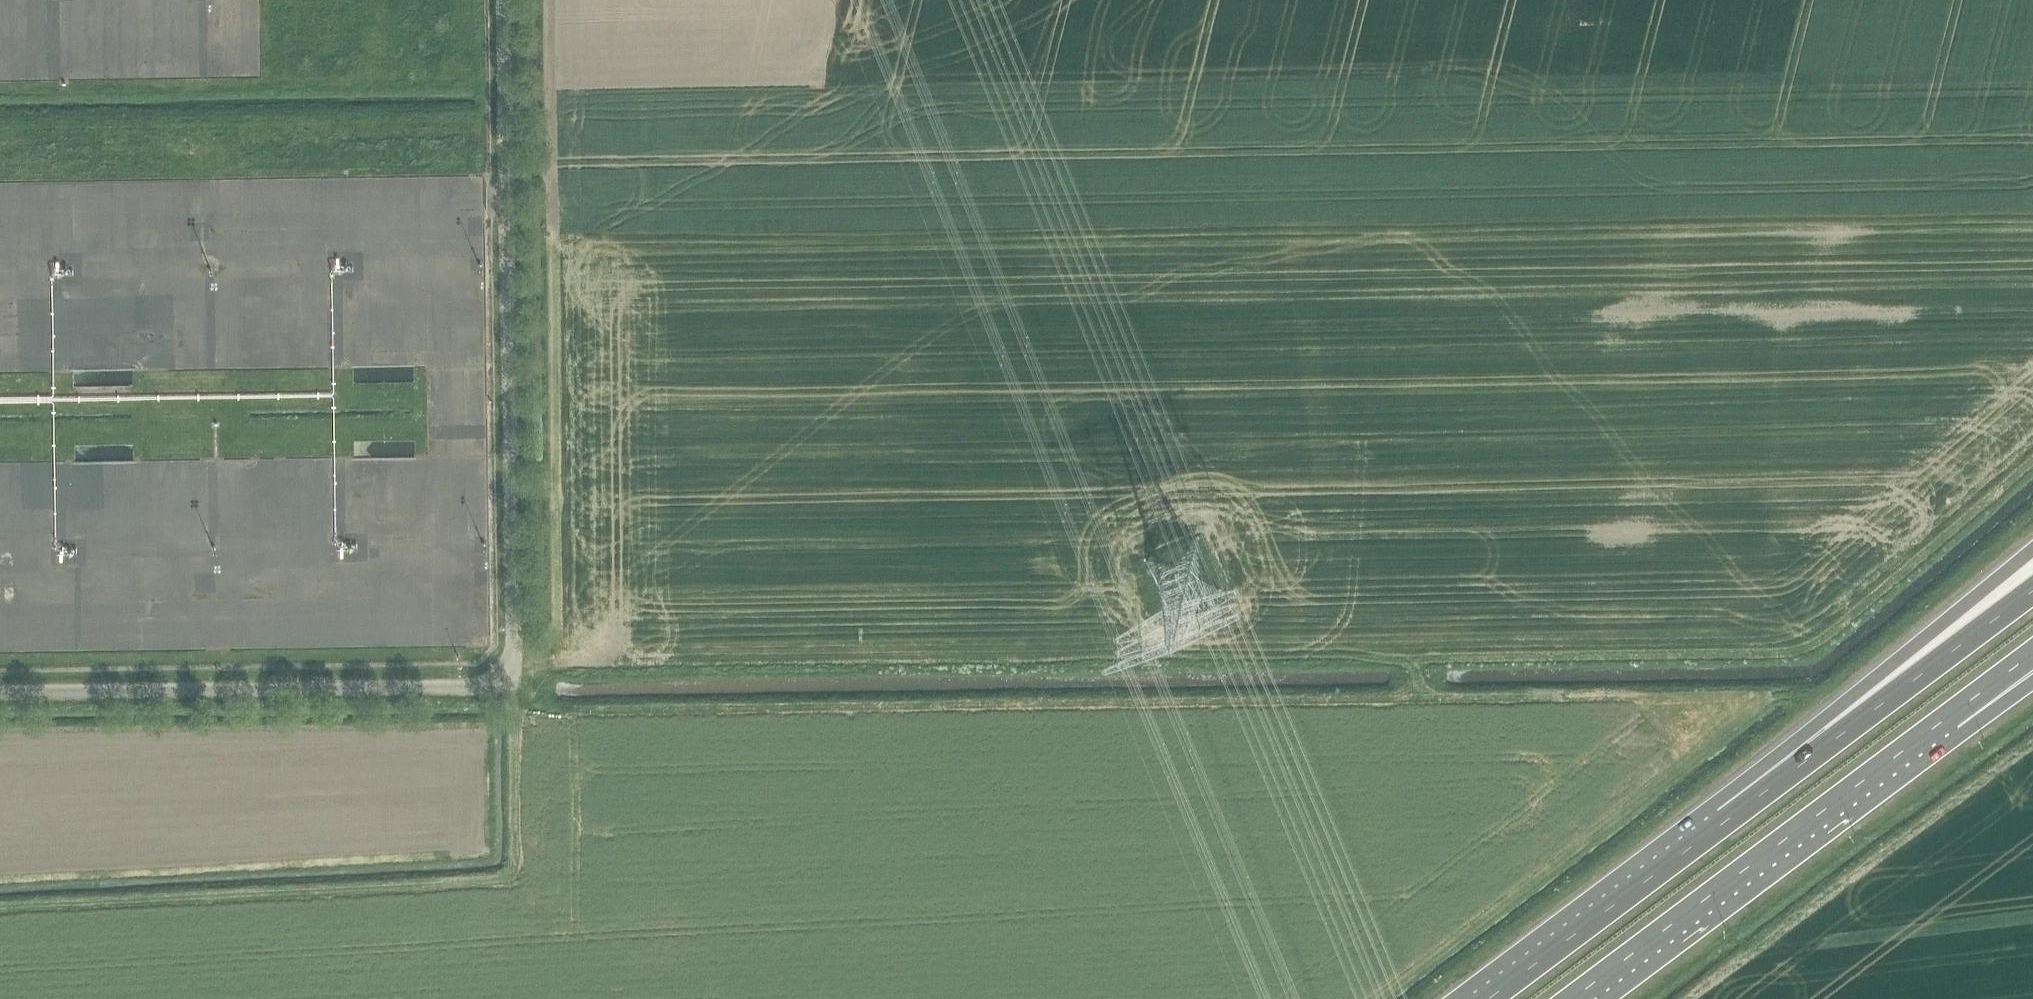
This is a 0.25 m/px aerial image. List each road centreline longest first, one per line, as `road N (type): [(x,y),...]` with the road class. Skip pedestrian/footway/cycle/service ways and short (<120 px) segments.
road 1 (motorway): [(1575,998),(1953,716)]
road 2 (motorway): [(2032,550),(1811,732),(1730,818)]
road 3 (motorway): [(2032,596),(1730,818)]
road 4 (motorway): [(1730,818),(1489,998)]

